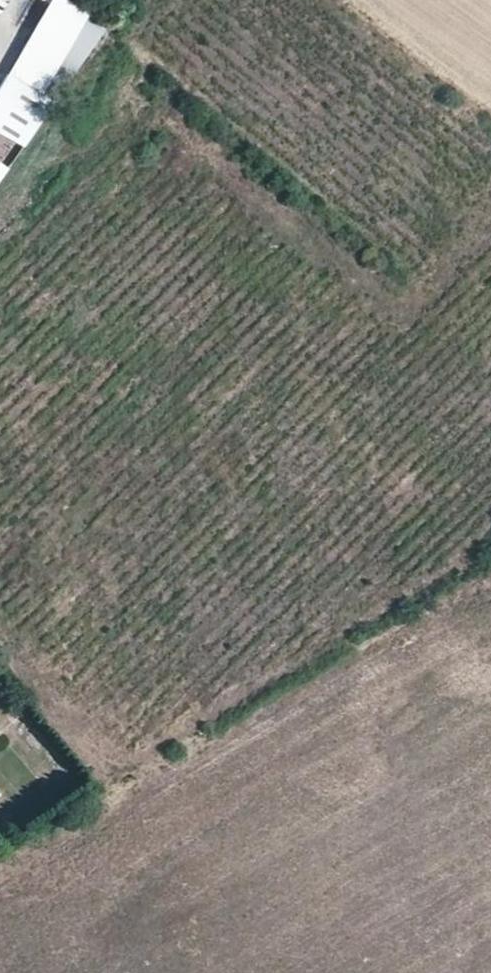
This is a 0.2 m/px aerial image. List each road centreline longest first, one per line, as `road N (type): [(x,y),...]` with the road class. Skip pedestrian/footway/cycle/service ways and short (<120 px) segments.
road 1 (residential): [(162,0),(0,209)]

